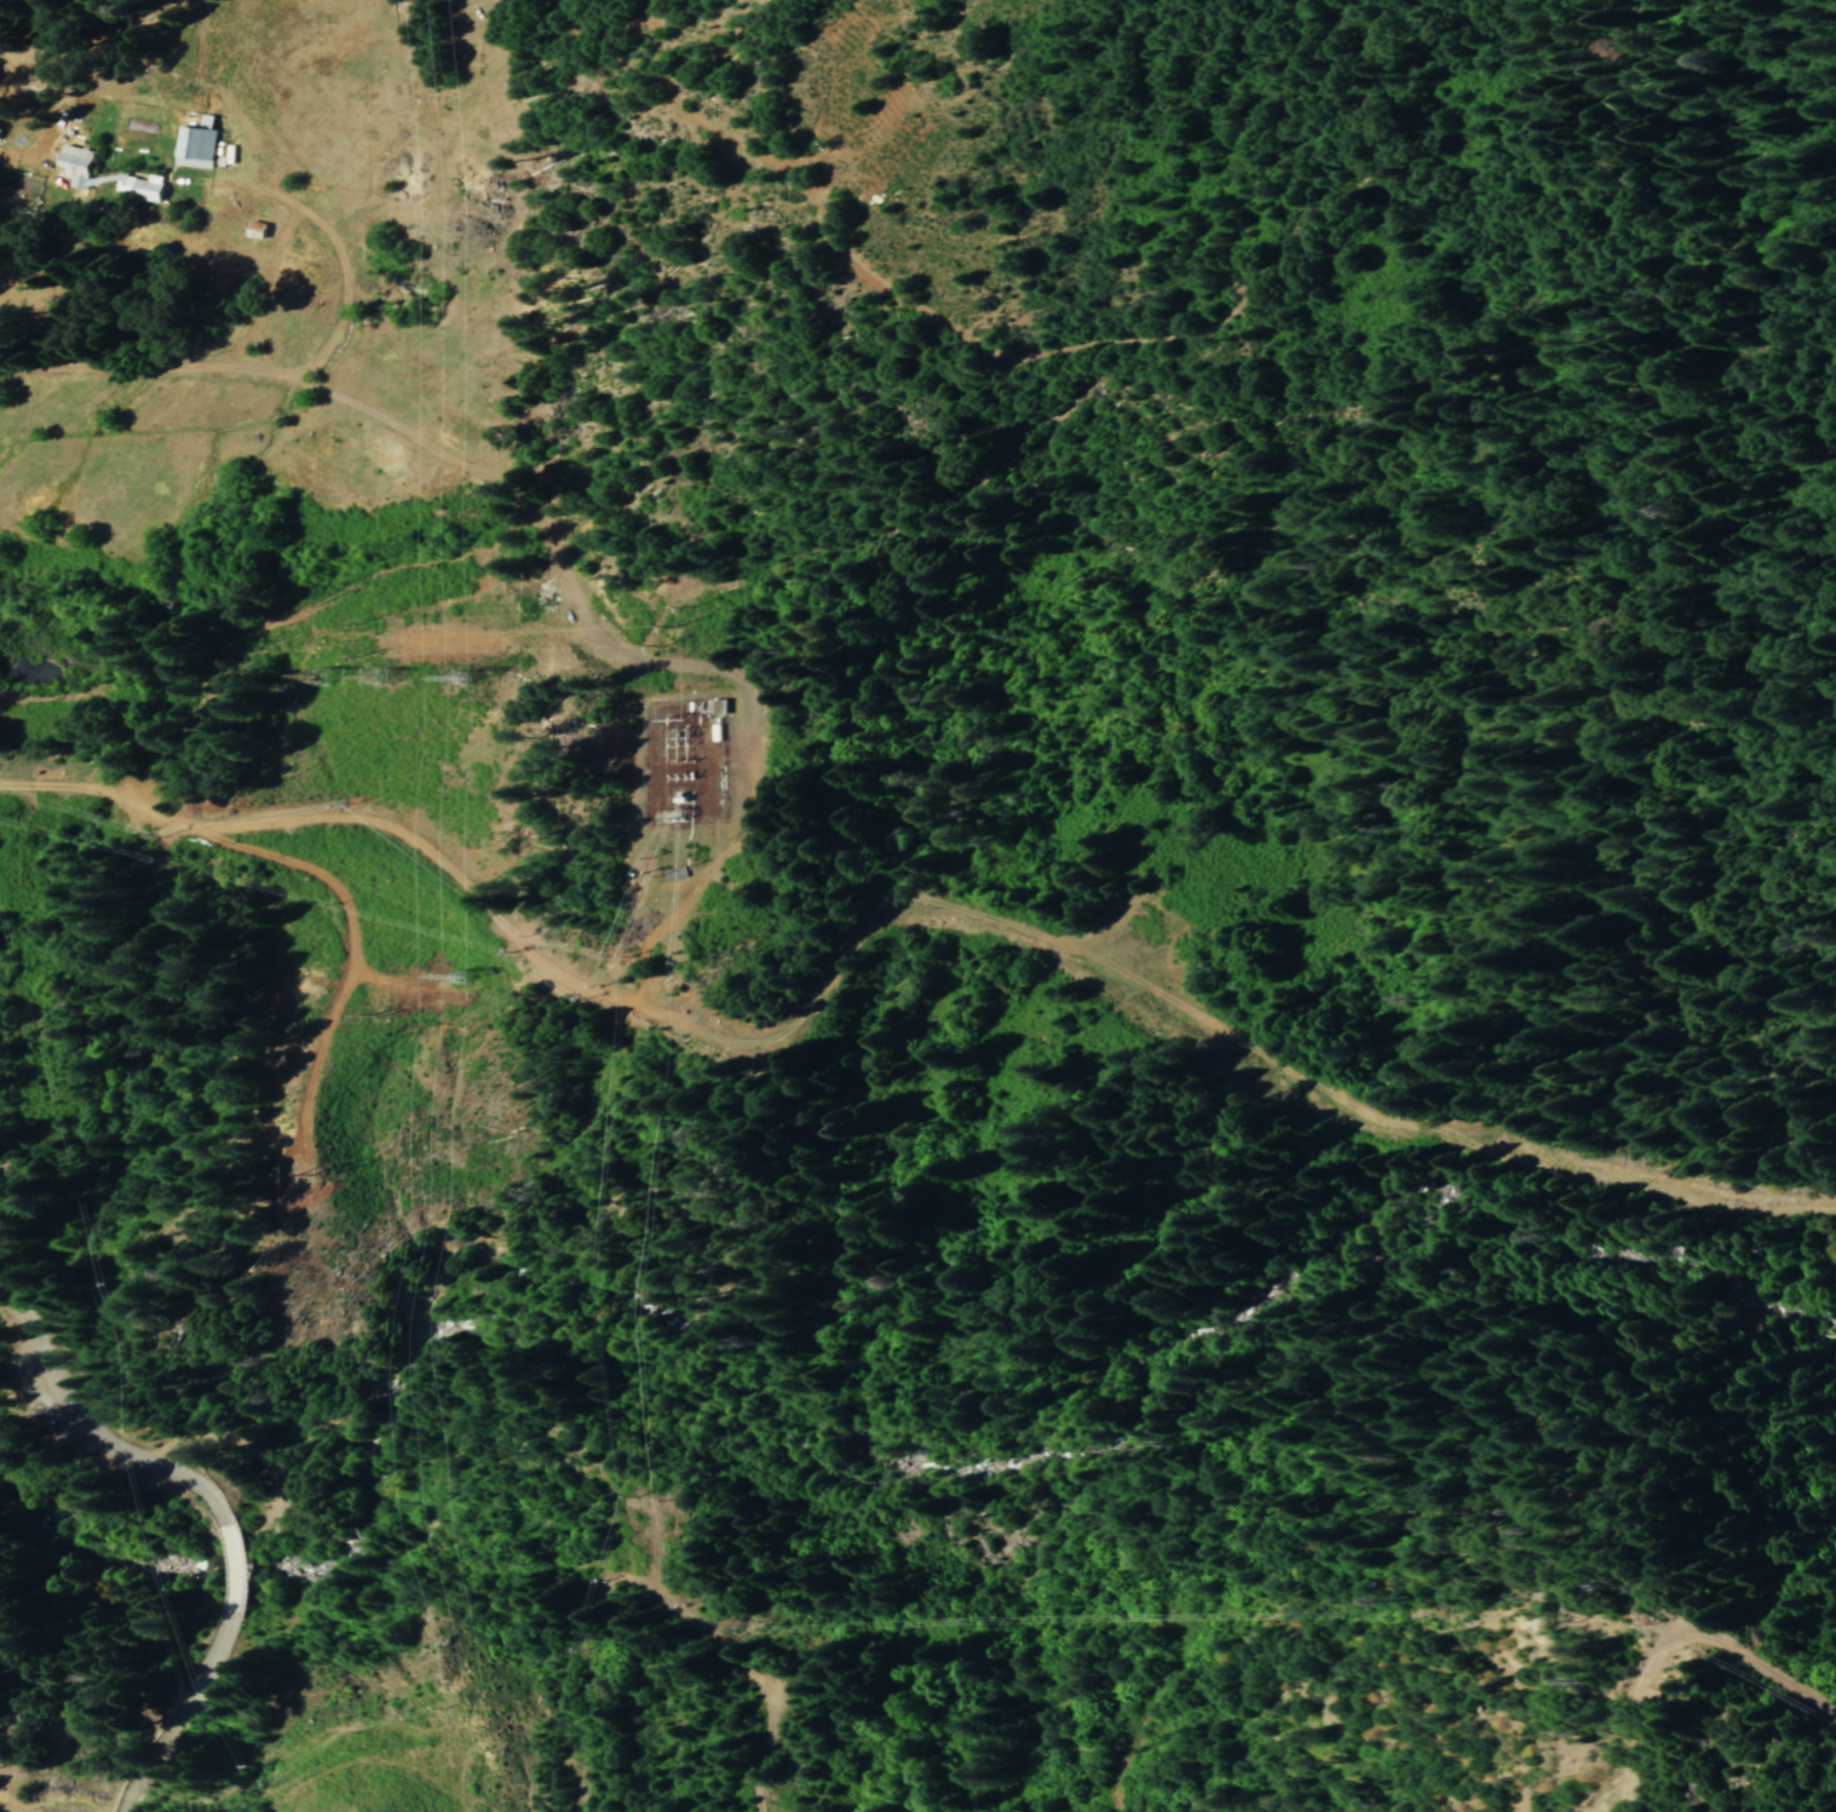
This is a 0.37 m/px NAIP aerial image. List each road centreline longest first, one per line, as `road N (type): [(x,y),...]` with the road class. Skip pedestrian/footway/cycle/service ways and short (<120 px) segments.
road 1 (residential): [(631,0),(651,25),(660,87),(685,127),(816,211),(833,261),(862,289),(985,366),(1017,373),(1222,336),(1311,230),(1362,196),(1372,160),(1337,79),(1328,0)]
road 2 (residential): [(0,1306),(64,1422),(92,1453),(138,1469),(225,1467),(257,1477),(277,1492),(318,1588),(306,1626),(207,1675),(130,1811)]

